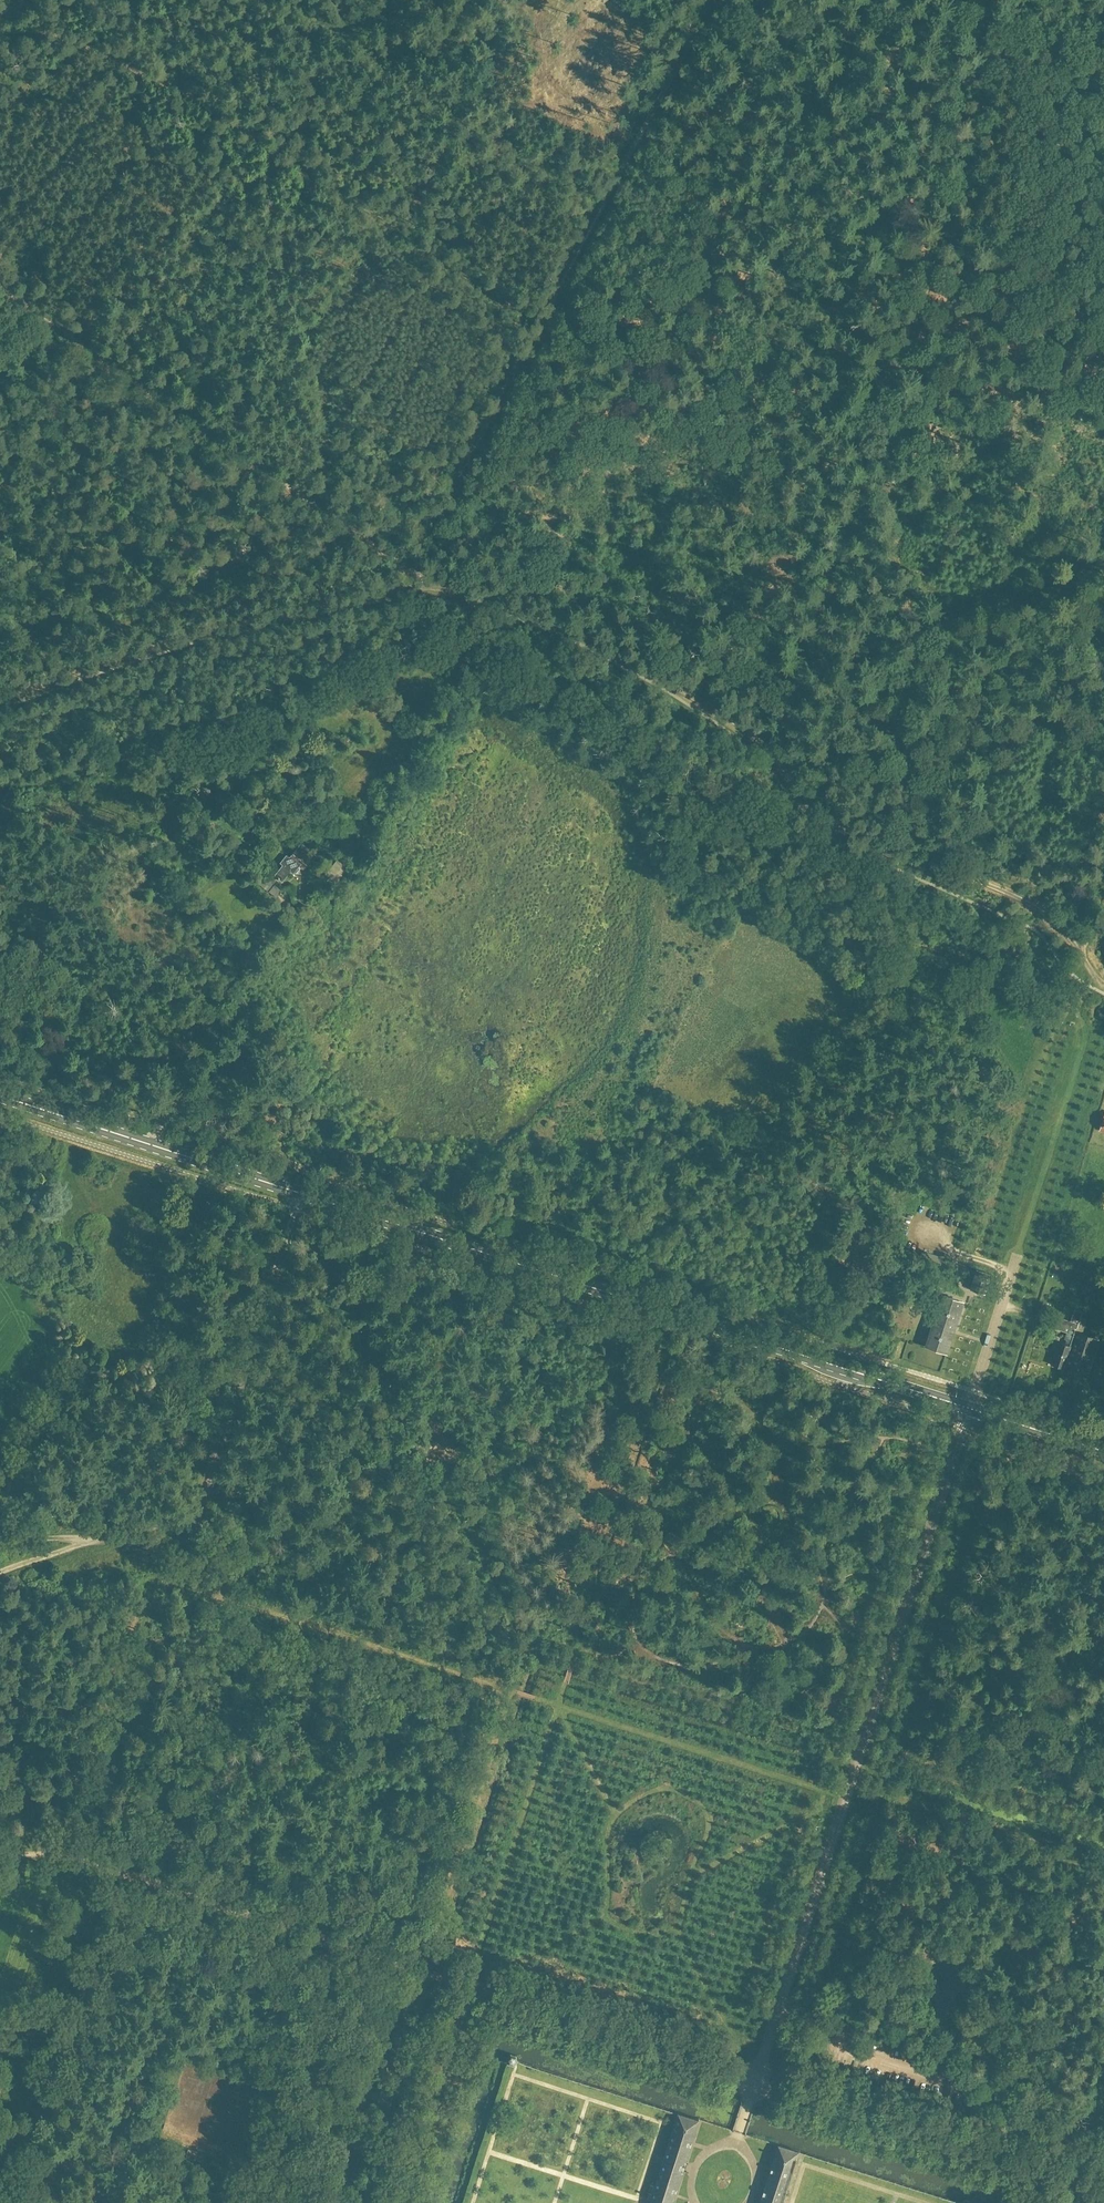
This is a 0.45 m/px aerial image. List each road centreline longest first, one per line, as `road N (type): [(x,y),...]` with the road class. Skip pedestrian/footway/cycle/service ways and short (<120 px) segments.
road 1 (track): [(0,702),(185,638),(368,596),(437,588),(486,597),(716,708),(769,746),(813,806),(853,833),(1039,909),(1103,983)]
road 2 (primary): [(971,1408),(0,1095)]
road 3 (track): [(836,2105),(89,1865),(0,1855)]
road 4 (unclassified): [(751,2098),(971,1408)]
road 5 (track): [(0,30),(163,57),(346,197),(545,323)]
road 6 (track): [(296,1191),(190,1520),(40,1556),(0,1576)]
road 7 (track): [(588,1659),(1103,1826)]
road 8 (track): [(0,284),(414,564)]
road 9 (track): [(706,20),(932,17),(1003,31),(1103,32)]
road 10 (track): [(607,203),(303,0)]
road 11 (track): [(170,1524),(111,1739),(68,1859)]
road 12 (track): [(588,1659),(683,1334)]
road 13 (track): [(545,323),(414,564),(409,598)]
road 14 (track): [(1016,1263),(1098,976)]
road 15 (track): [(0,2141),(89,1865)]
road 16 (track): [(196,1158),(208,1064),(225,1016),(295,909)]
road 17 (track): [(1091,2185),(836,2105)]
road 18 (track): [(422,1972),(348,2202)]
road 19 (track): [(717,0),(607,203)]
road 20 (primary): [(1103,1448),(971,1408)]
road 21 (track): [(607,203),(545,323)]

